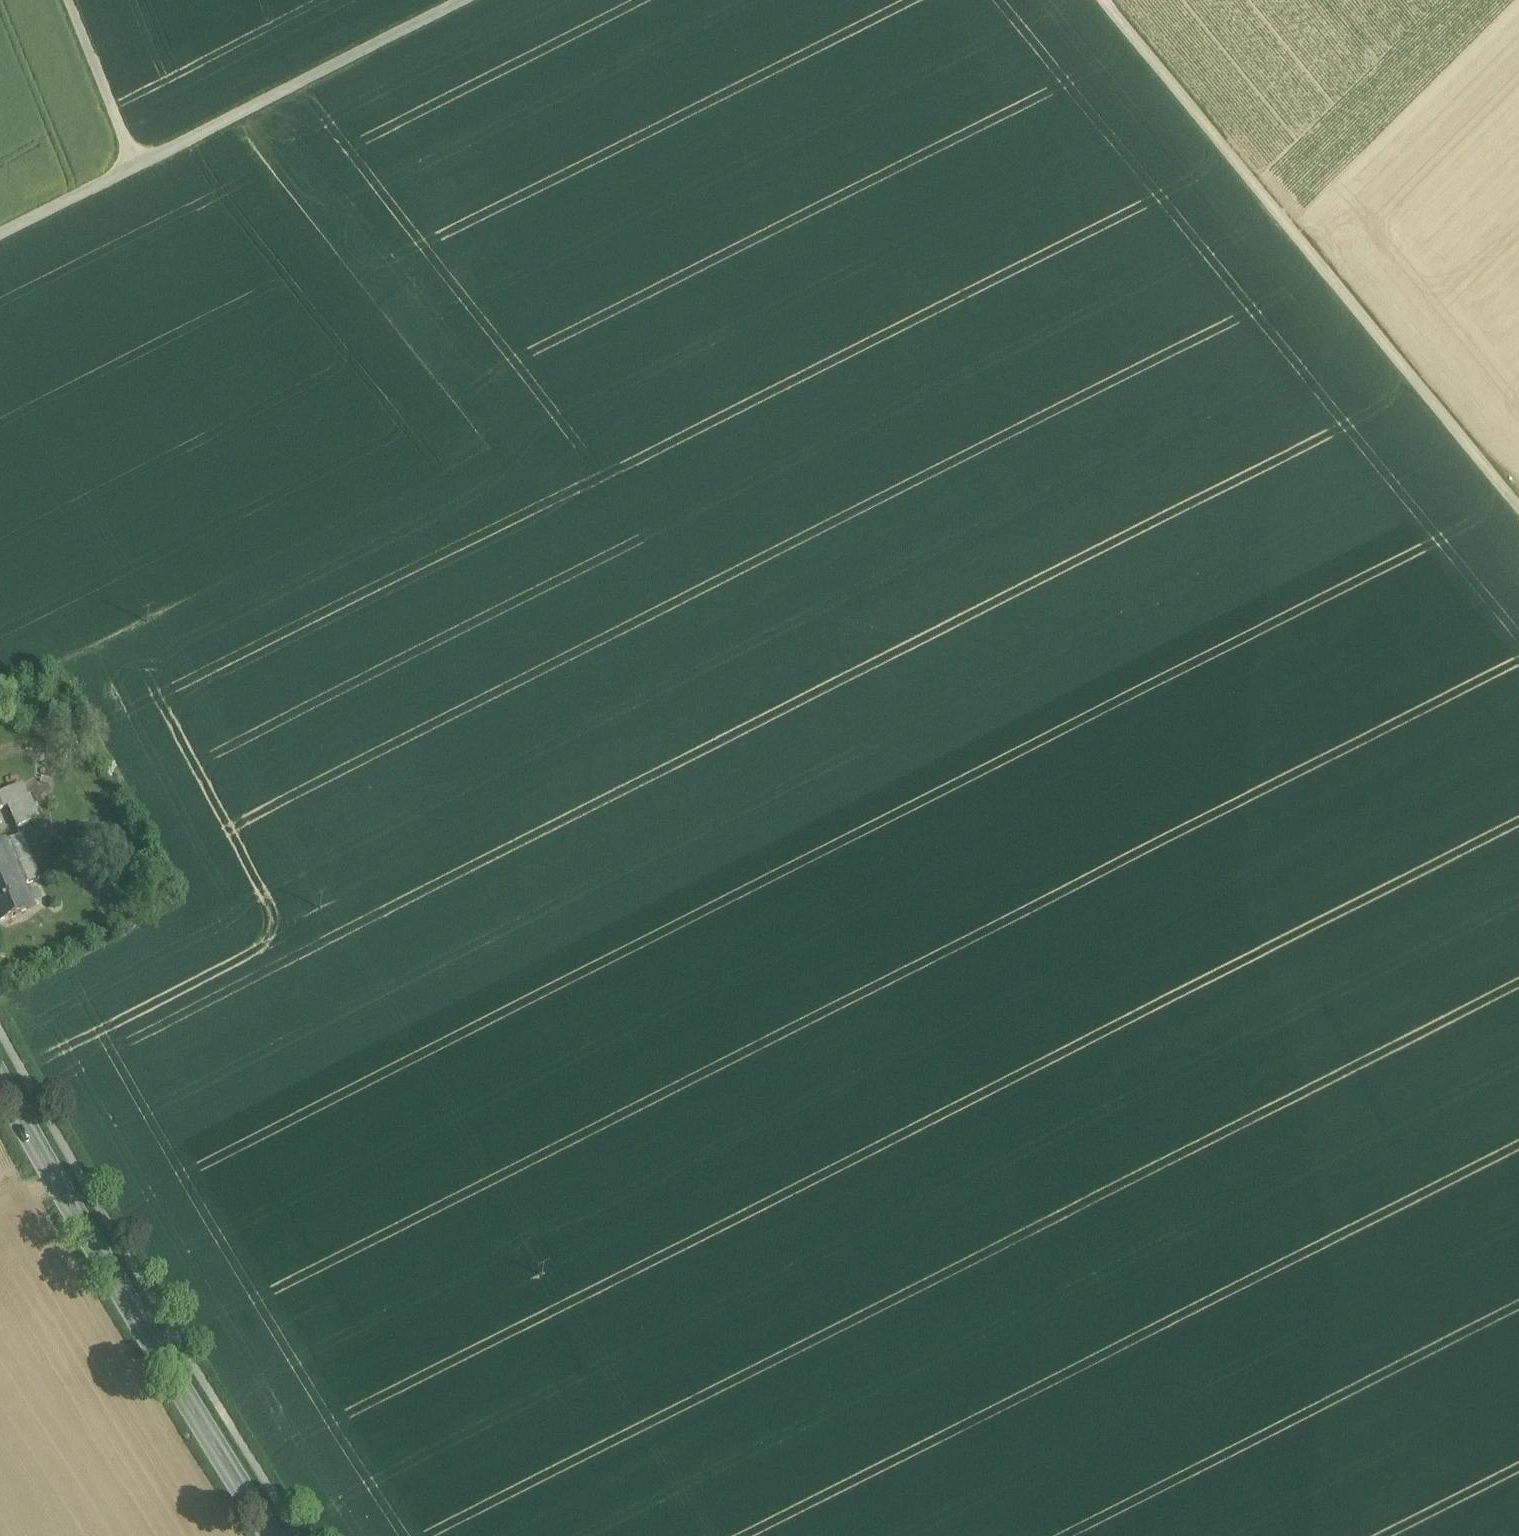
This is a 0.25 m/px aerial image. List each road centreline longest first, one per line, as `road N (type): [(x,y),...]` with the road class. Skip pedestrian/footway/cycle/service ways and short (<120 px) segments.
road 1 (track): [(1106,0),(1518,501)]
road 2 (secondary): [(276,1535),(0,1059)]

